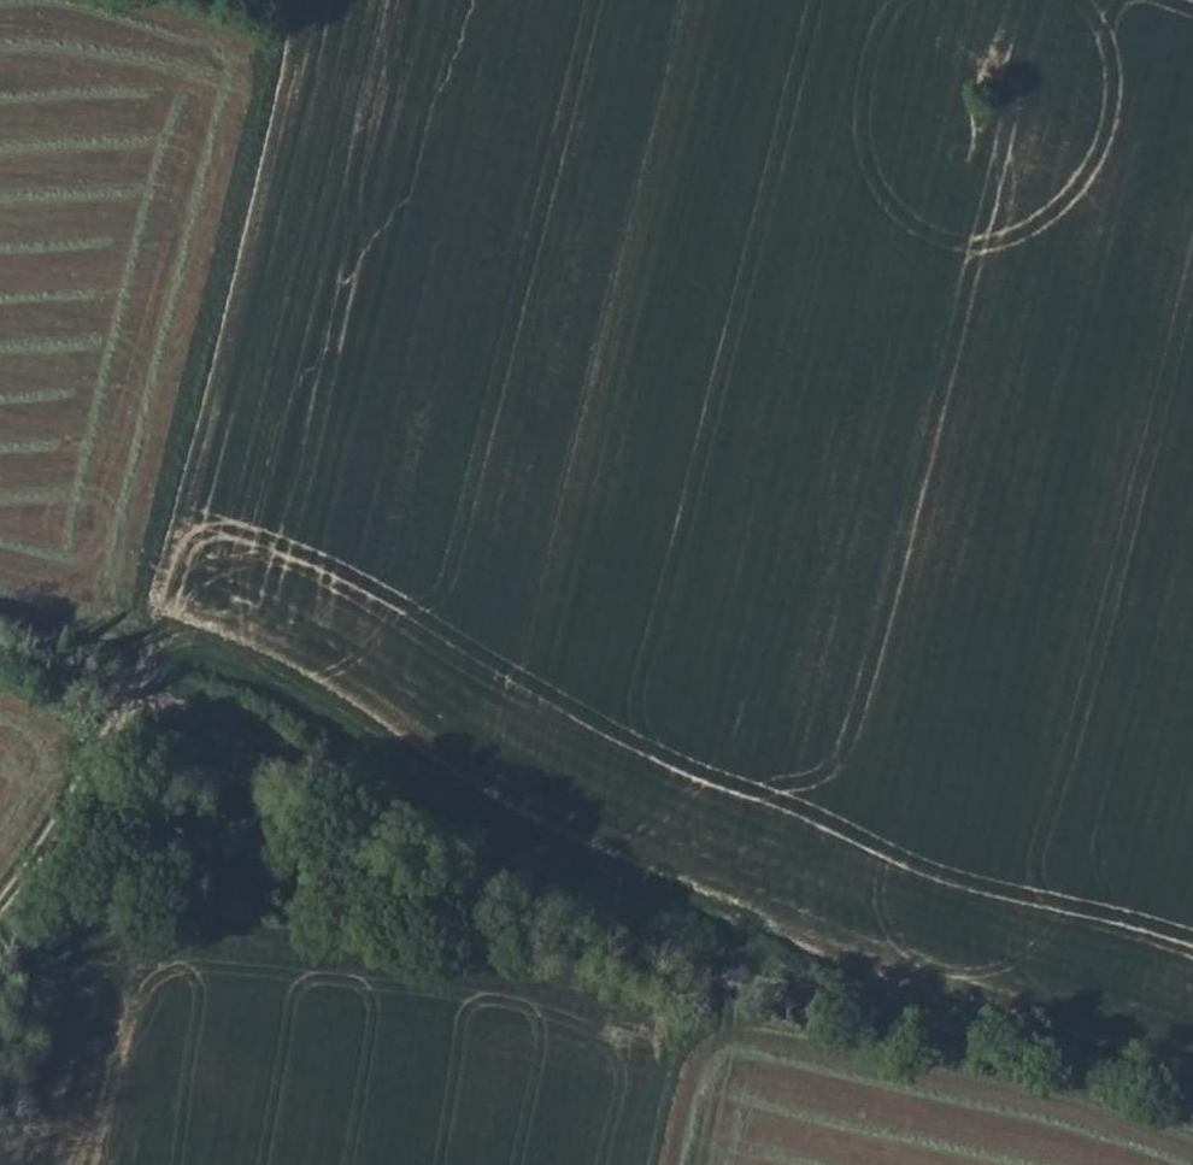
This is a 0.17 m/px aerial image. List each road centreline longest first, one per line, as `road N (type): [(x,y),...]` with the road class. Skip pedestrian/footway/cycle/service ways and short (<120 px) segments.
road 1 (track): [(0,857),(78,722),(123,703)]

